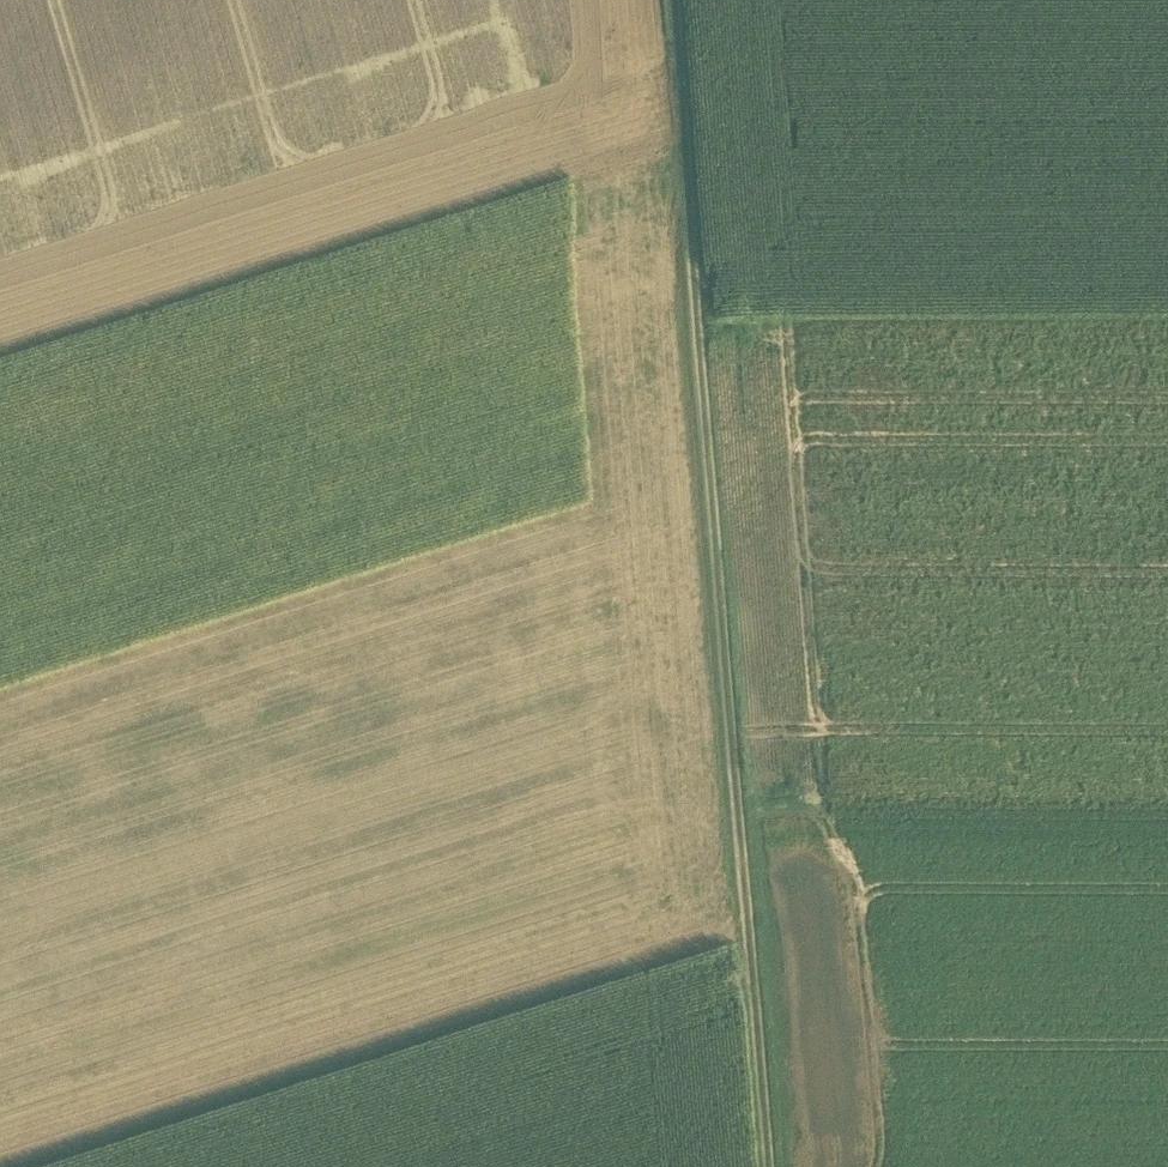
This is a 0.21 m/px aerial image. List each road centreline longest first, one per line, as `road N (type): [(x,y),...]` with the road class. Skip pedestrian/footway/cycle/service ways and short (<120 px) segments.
road 1 (track): [(771,1166),(675,0)]

